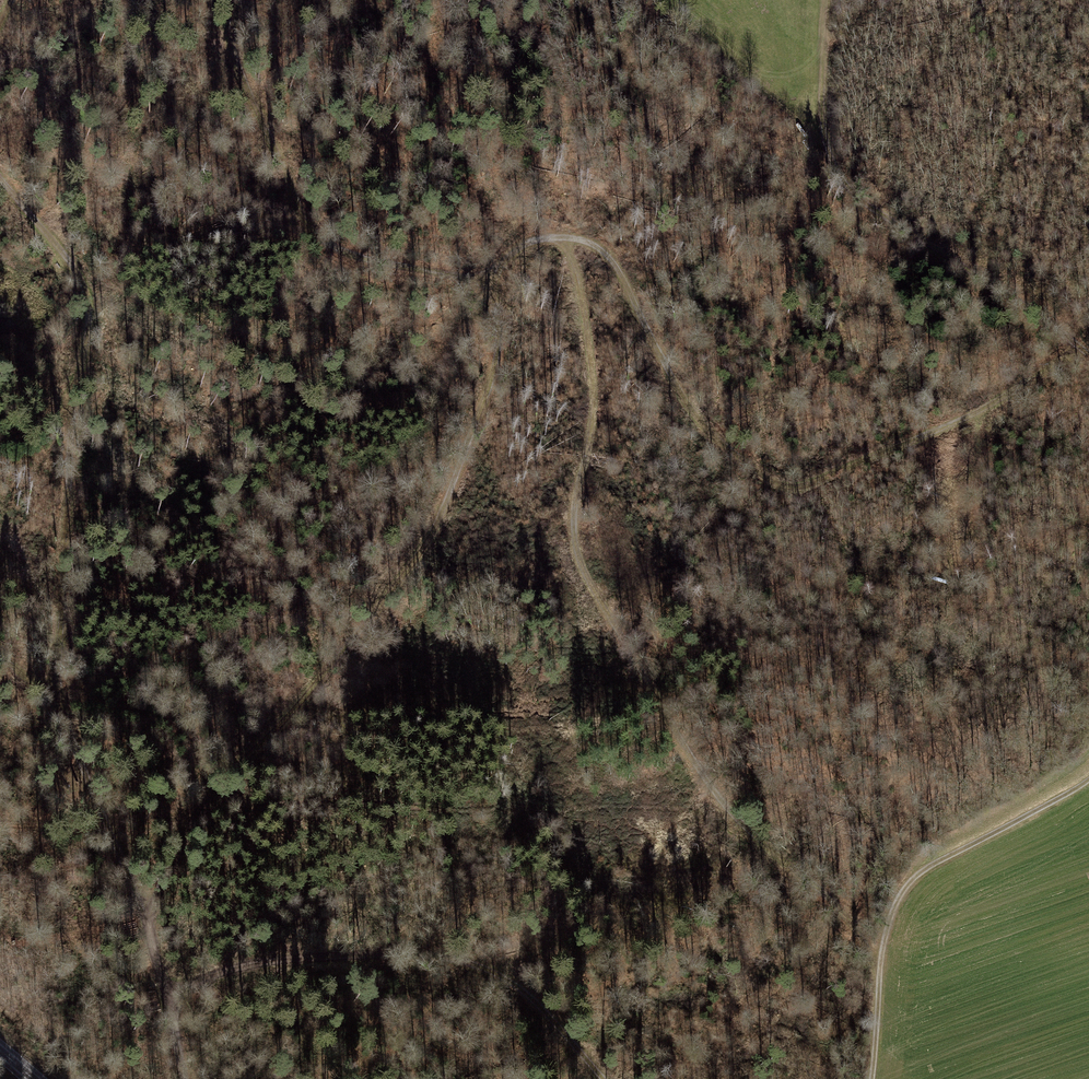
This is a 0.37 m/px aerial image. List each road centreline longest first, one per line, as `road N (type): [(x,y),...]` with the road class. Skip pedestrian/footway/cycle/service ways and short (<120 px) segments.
road 1 (track): [(563,236),(581,279),(594,375),(575,517),(582,569),(712,797),(883,968)]
road 2 (track): [(497,285),(487,383),(426,536),(296,711),(229,772),(193,821),(147,923),(171,999)]
road 3 (track): [(1077,343),(975,415),(802,489),(743,470),(657,366),(622,273),(596,245),(542,231),(508,251),(497,285)]
road 4 (track): [(872,952),(880,839),(918,756),(975,694),(993,623),(980,551),(975,415)]
road 5 (track): [(58,709),(86,287),(46,220),(0,171)]
road 6 (track): [(595,1078),(514,988),(463,960),(395,955),(240,969),(171,999),(185,1078)]
road 7 (track): [(1088,356),(827,172),(815,107),(826,0)]
road 8 (track): [(497,285),(323,247),(232,57),(227,0)]
road 9 (track): [(869,1078),(895,914),(930,871),(1088,781)]
road 10 (track): [(147,923),(58,709),(0,656)]

